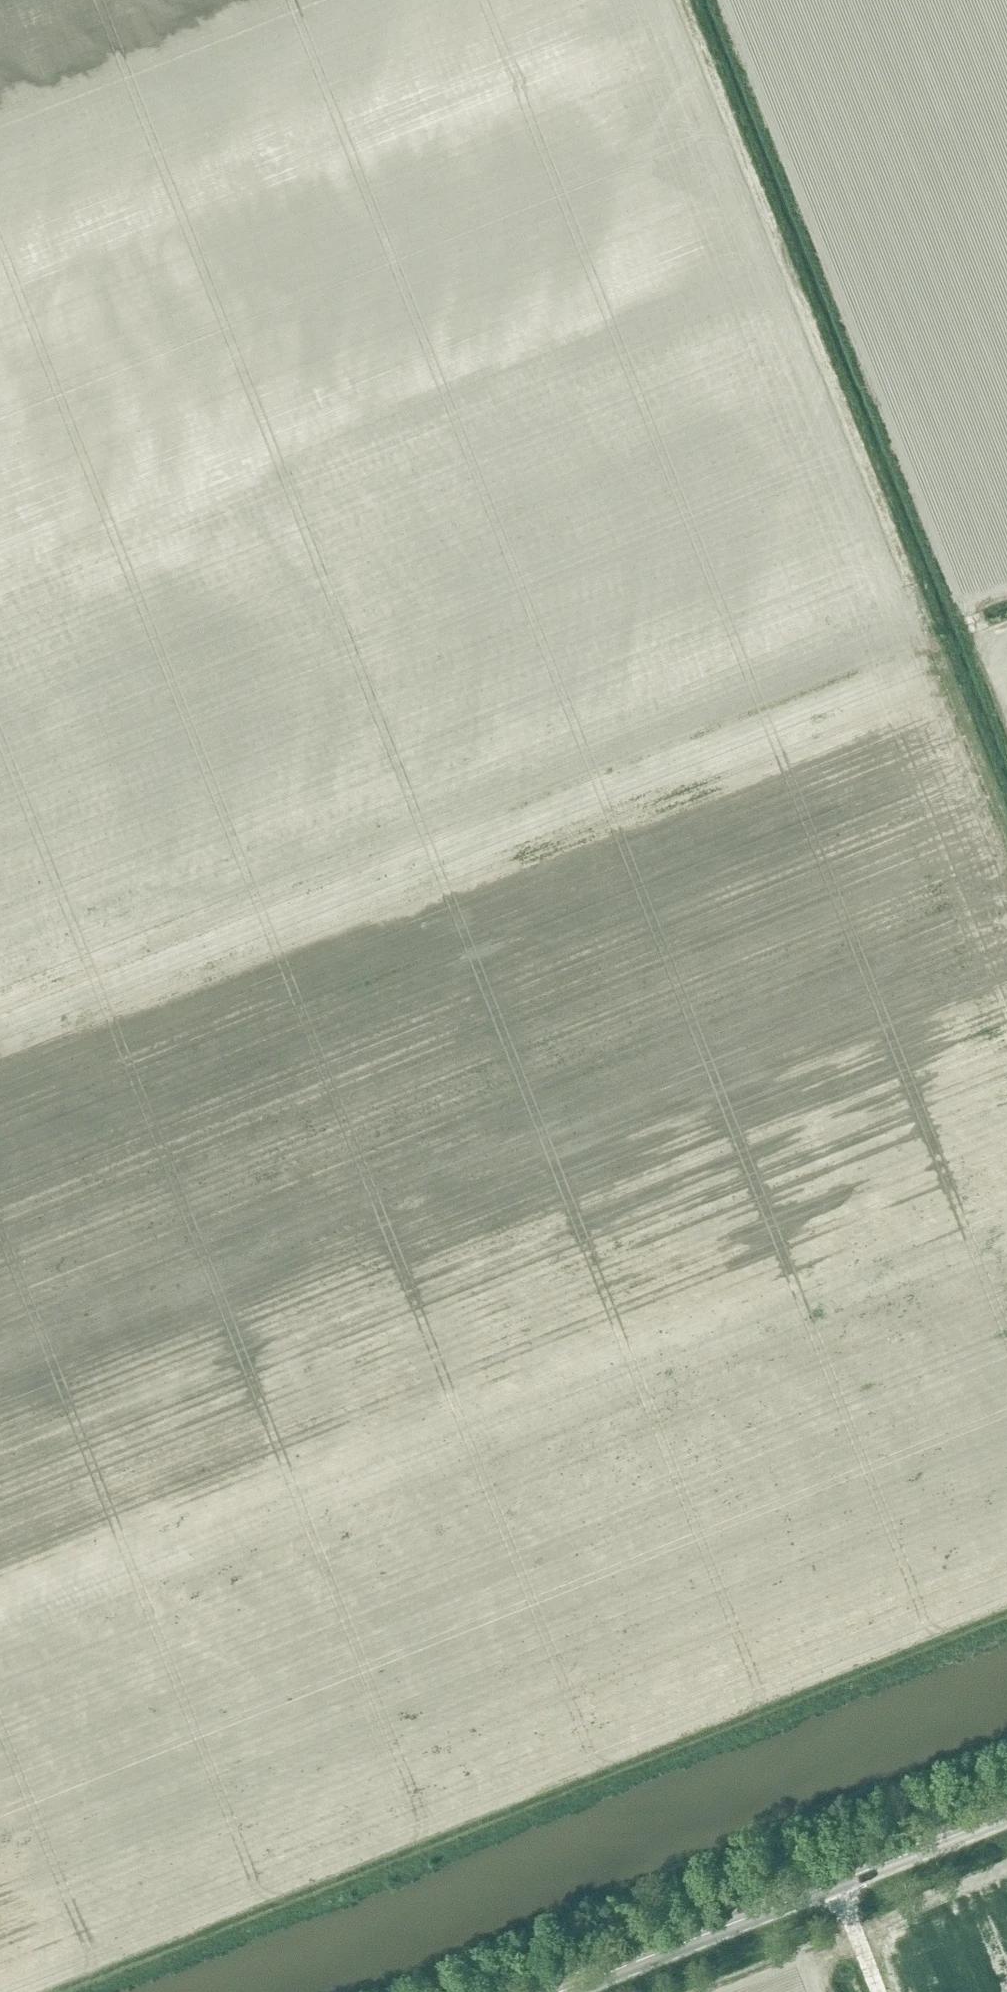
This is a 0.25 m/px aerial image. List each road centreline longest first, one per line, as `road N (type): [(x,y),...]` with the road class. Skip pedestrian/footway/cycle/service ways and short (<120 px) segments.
road 1 (tertiary): [(1006,1815),(562,1991)]

